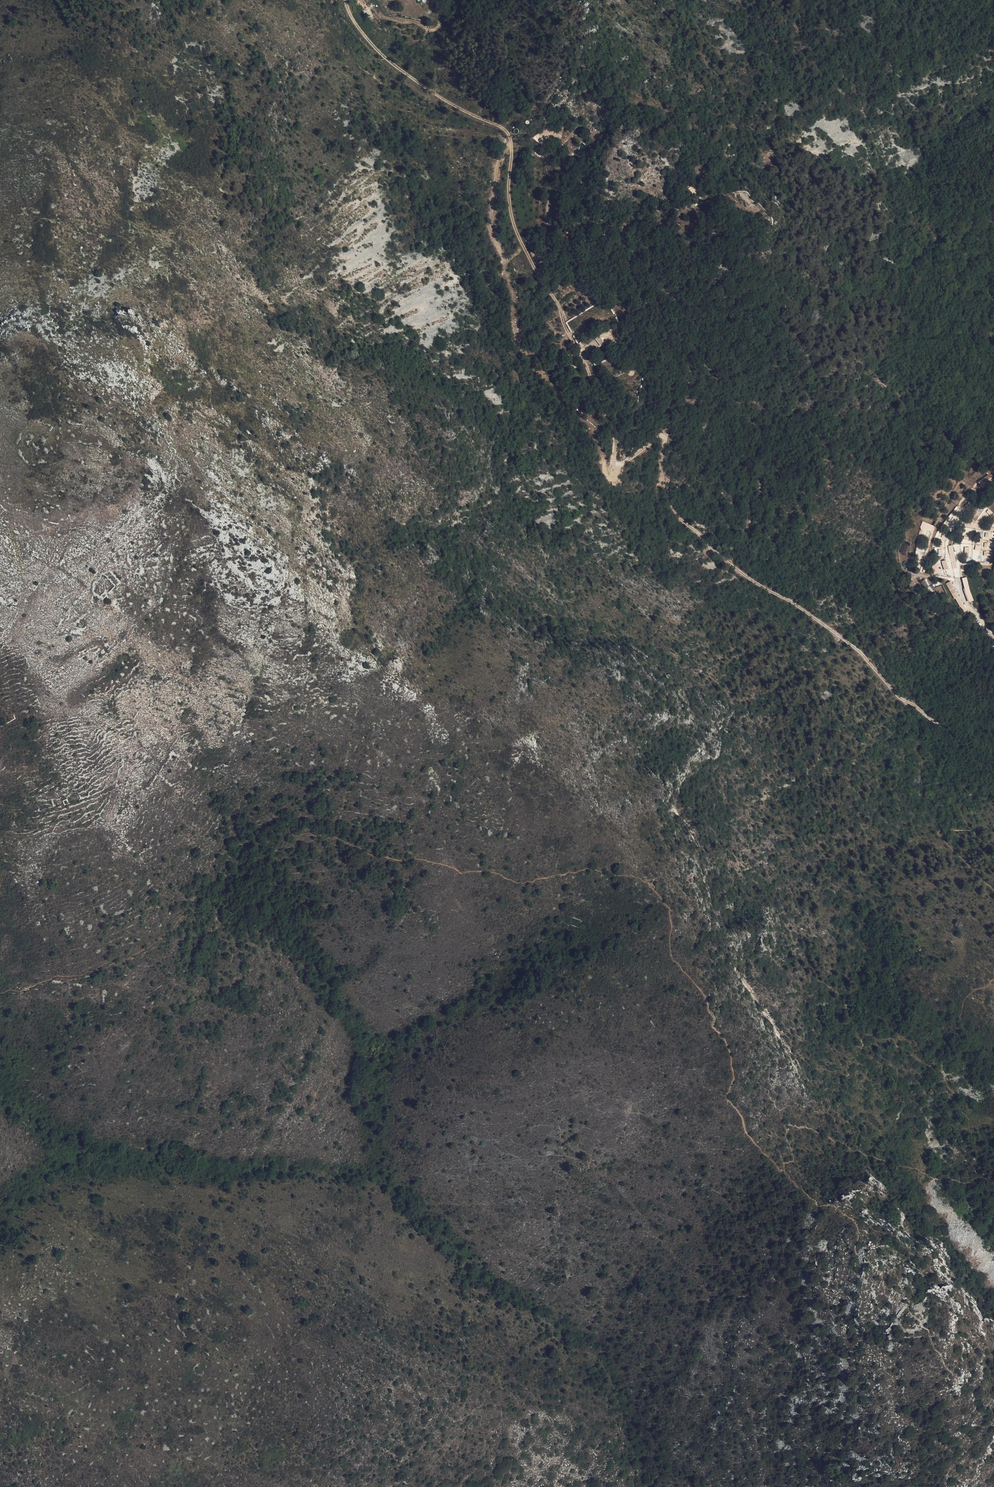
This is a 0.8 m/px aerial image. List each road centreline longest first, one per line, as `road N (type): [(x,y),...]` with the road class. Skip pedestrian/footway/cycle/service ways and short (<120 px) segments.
road 1 (track): [(993,770),(897,696),(863,654),(737,569),(678,516),(662,473),(666,435),(621,466),(614,461),(617,411),(607,386),(518,238),(513,144),(503,127),(419,83),(372,45),(345,0)]

